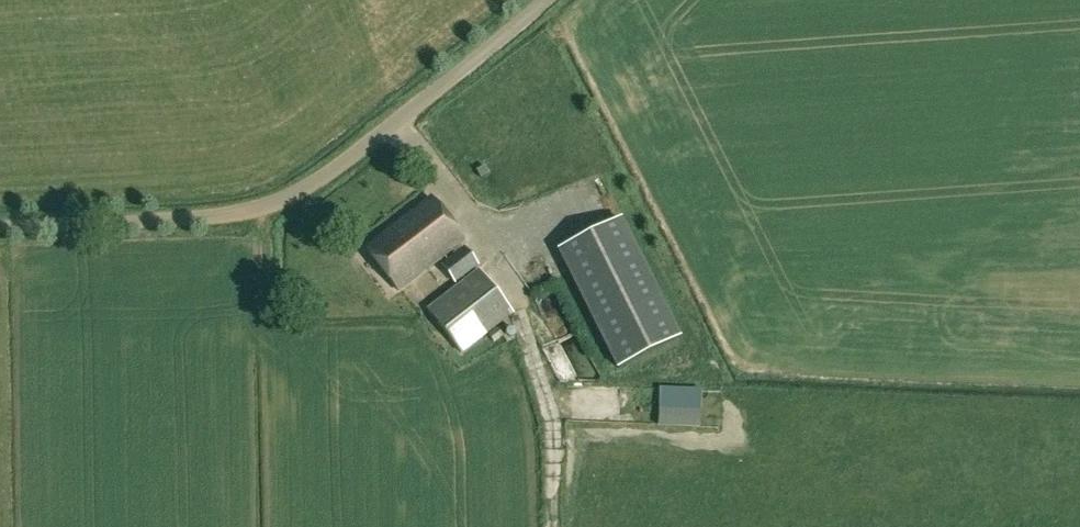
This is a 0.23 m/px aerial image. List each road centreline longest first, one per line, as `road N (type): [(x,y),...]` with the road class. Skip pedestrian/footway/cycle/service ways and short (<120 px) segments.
road 1 (unclassified): [(543,0),(344,164),(265,207),(188,219),(0,227)]

